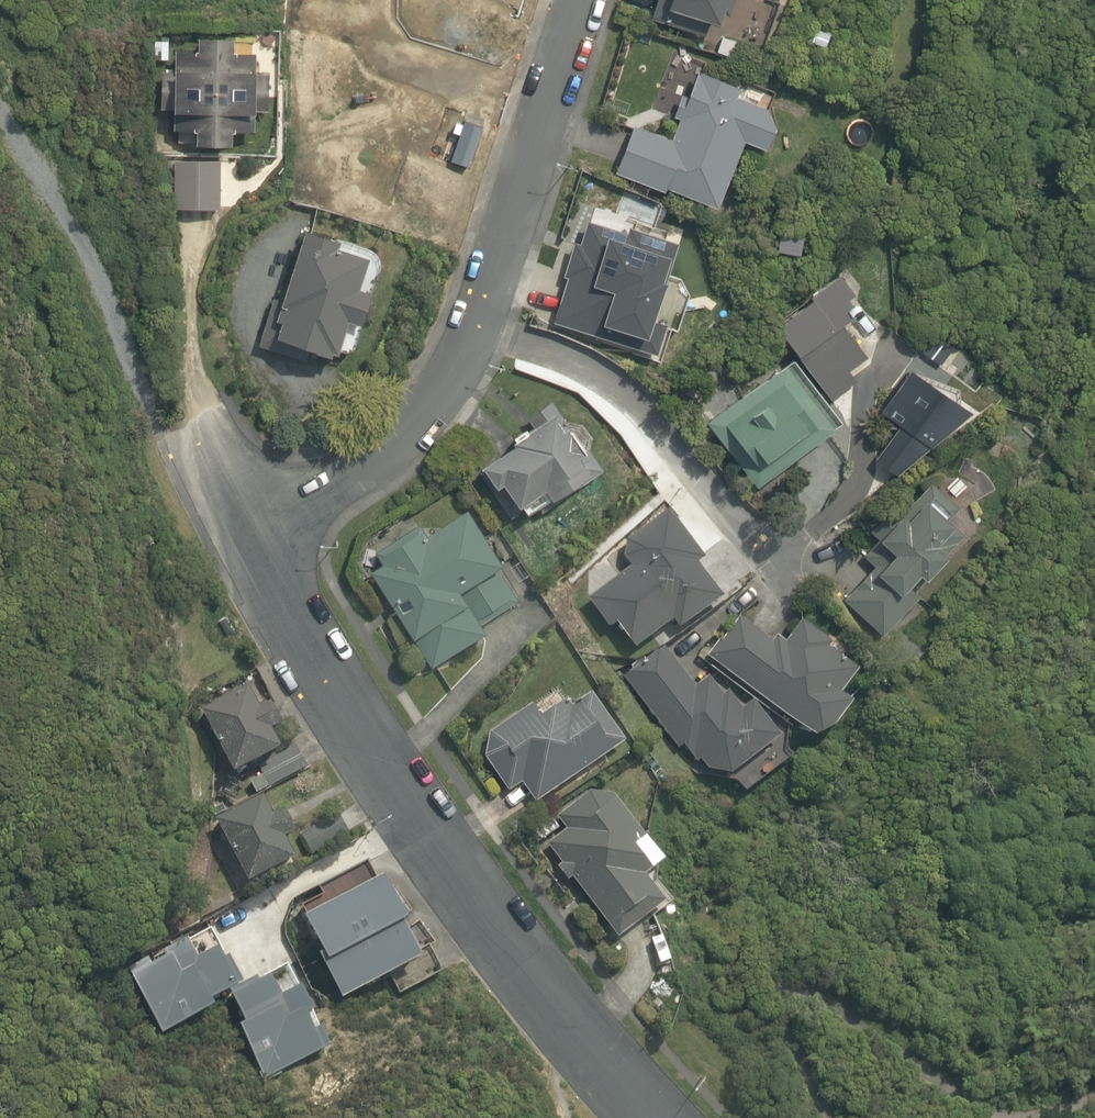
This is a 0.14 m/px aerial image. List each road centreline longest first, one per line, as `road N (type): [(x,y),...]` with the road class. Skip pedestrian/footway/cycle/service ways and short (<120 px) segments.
road 1 (residential): [(249,529),(390,782),(655,1117)]
road 2 (residential): [(483,317),(594,368),(795,572)]
road 3 (residential): [(585,0),(483,317)]
road 4 (residential): [(483,317),(434,410),(379,464),(249,529)]
road 5 (residential): [(204,379),(205,448),(249,529)]

